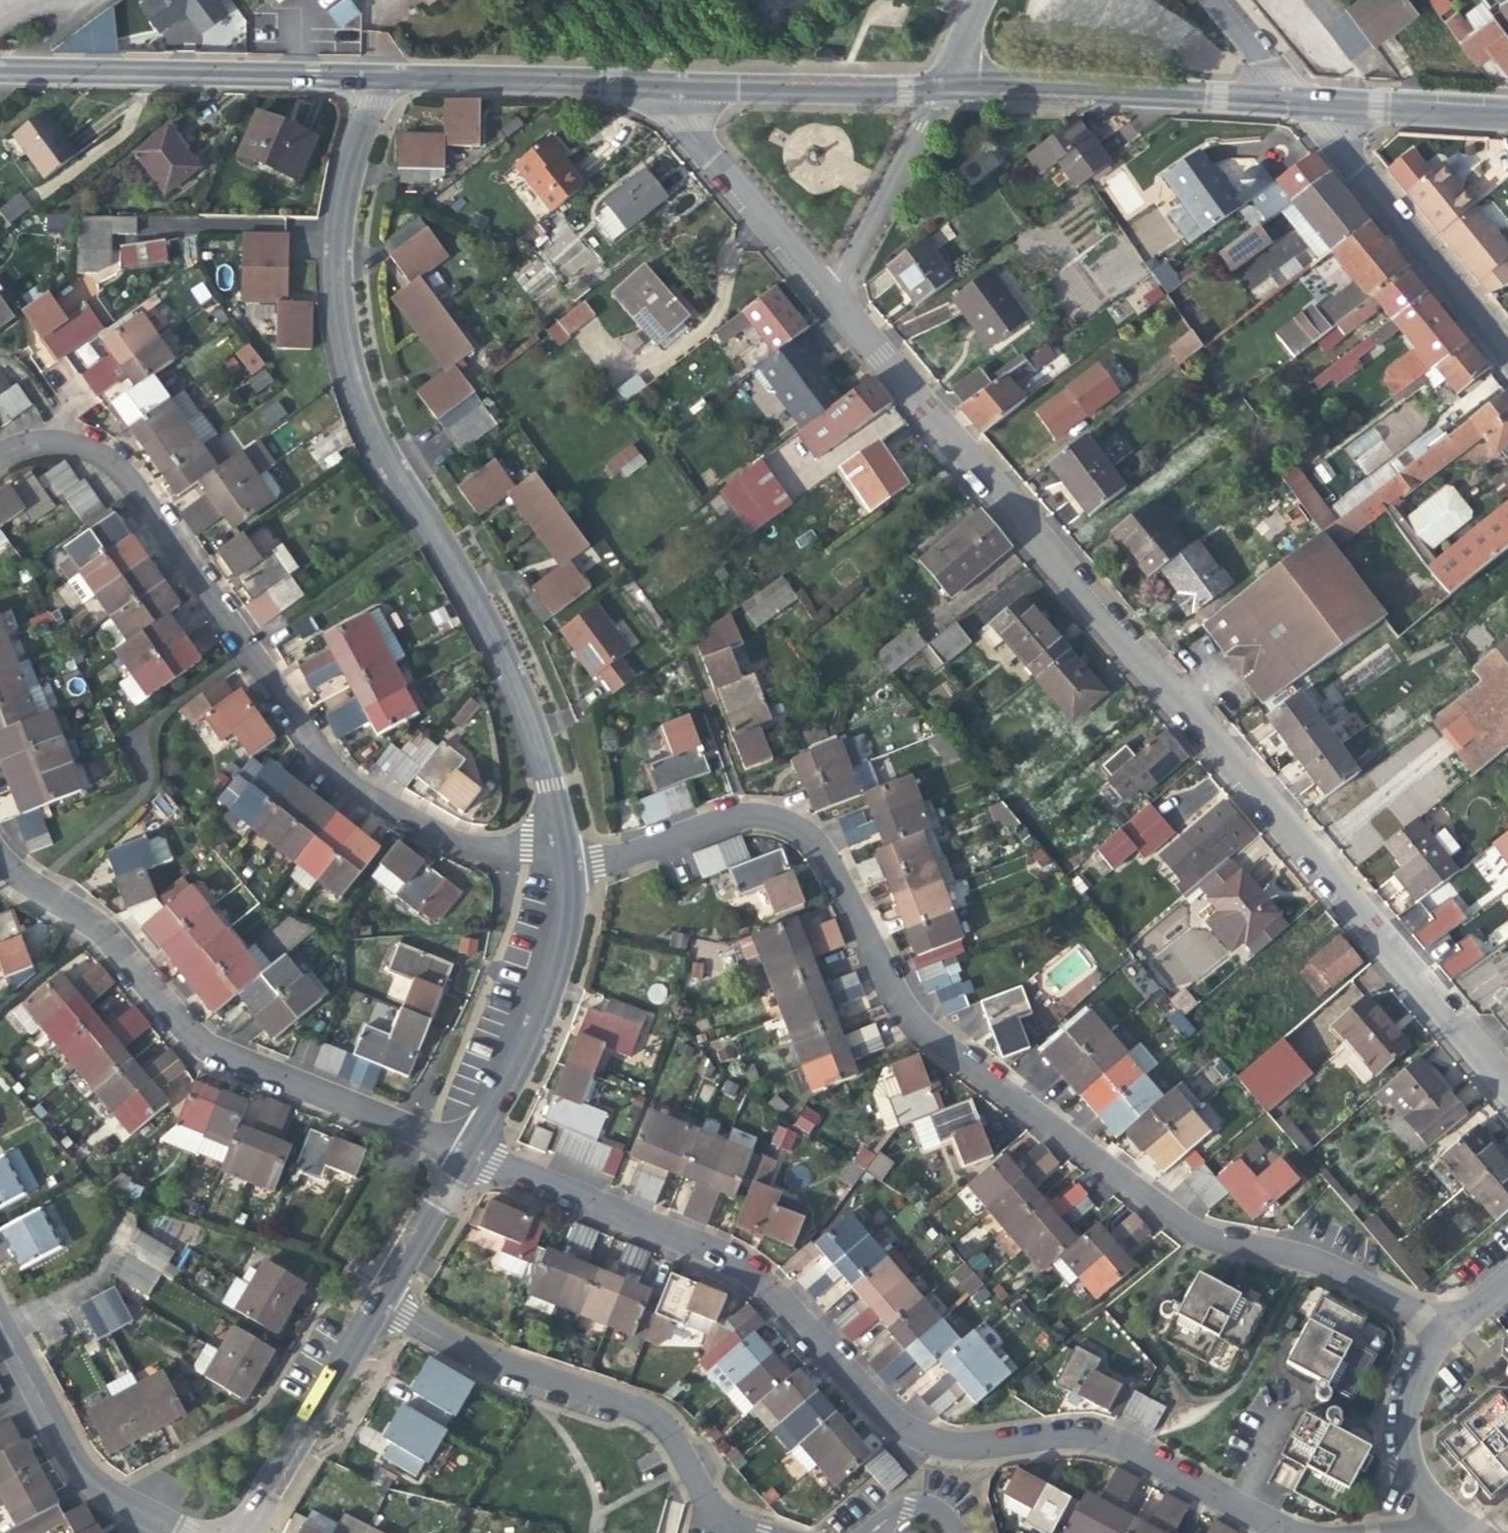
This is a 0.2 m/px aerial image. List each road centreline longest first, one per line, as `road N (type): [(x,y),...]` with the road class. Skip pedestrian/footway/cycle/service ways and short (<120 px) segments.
road 1 (residential): [(1440,1335),(1333,1271),(1181,1224),(938,1043),(893,992),(819,853),(786,823),(741,816),(635,854),(565,867)]
road 2 (residential): [(831,296),(1507,1087)]
road 3 (residential): [(467,1153),(735,1263),(887,1418),(919,1439),(976,1447),(1101,1439),(1290,1532)]
road 4 (residential): [(559,837),(509,675),(372,436),(346,360),(335,288),(338,214),(374,77)]
road 5 (residential): [(559,837),(472,849),(365,794),(314,744),(117,468),(88,447),(61,442),(0,454)]
road 6 (residential): [(0,863),(101,933),(197,1042),(467,1153)]
road 7 (residential): [(756,1532),(715,1512),(655,1415),(471,1356),(374,1304)]
road 8 (residential): [(0,70),(374,77)]
road 9 (residential): [(1299,102),(941,89)]
road 10 (residential): [(1299,102),(1507,357)]
road 11 (residential): [(467,1153),(547,993),(566,926),(565,867)]
road 12 (residential): [(672,82),(374,77)]
road 13 (residential): [(0,1325),(86,1477),(184,1532)]
road 14 (residential): [(672,82),(678,118),(831,296)]
road 15 (residential): [(941,89),(672,82)]
road 16 (residential): [(237,1532),(374,1304)]
road 17 (unclassified): [(831,296),(941,89)]
road 18 (residential): [(1507,114),(1299,102)]
road 19 (residential): [(1440,1335),(1411,1384),(1402,1438),(1417,1484),(1448,1518)]
road 20 (residential): [(374,1304),(467,1153)]
road 21 (residential): [(1299,102),(1214,0)]

